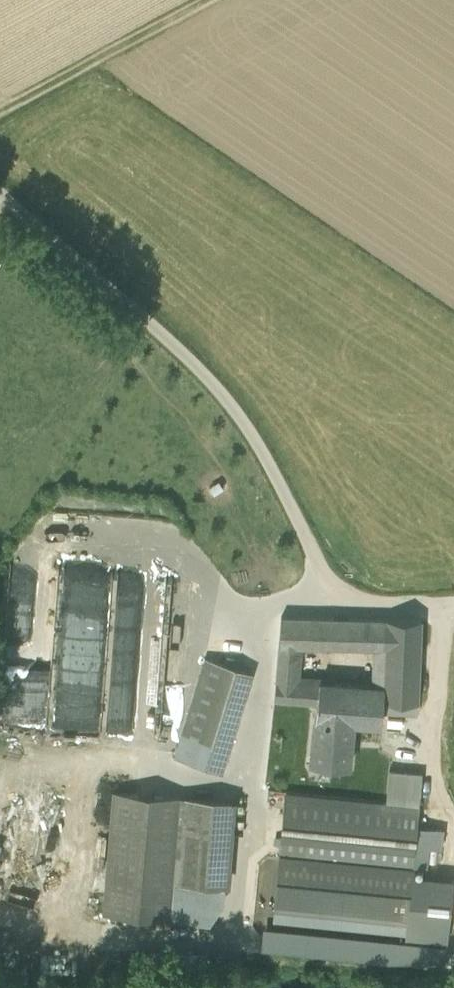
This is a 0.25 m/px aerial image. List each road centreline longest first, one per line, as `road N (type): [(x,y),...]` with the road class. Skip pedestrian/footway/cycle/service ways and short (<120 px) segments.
road 1 (unclassified): [(453,602),(340,601),(246,428),(184,352),(0,195)]
road 2 (track): [(0,116),(211,0)]

